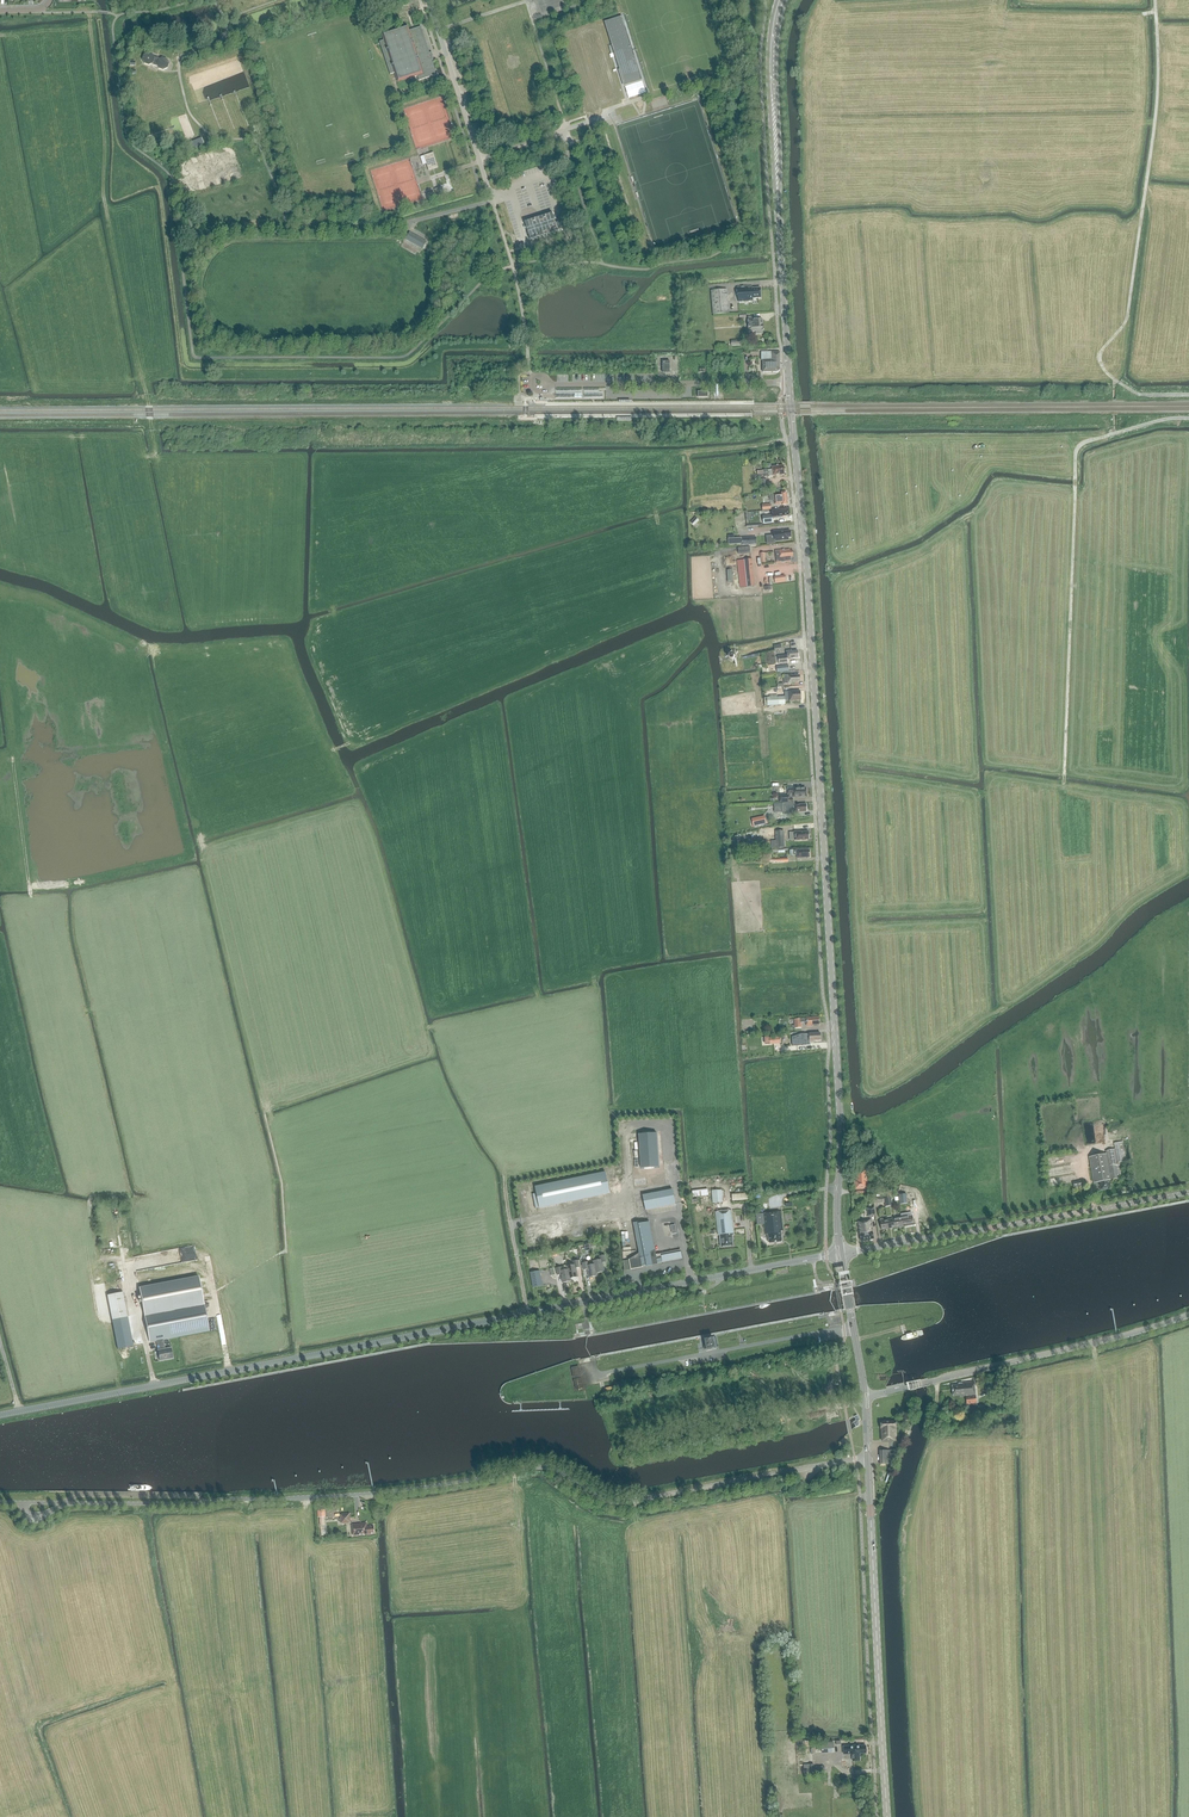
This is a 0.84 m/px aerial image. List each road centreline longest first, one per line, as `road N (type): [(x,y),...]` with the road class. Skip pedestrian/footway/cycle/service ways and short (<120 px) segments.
road 1 (unclassified): [(0,1502),(303,1498),(534,1467),(621,1502),(867,1457)]
road 2 (primary): [(840,1254),(840,1129),(789,383)]
road 3 (tertiary): [(0,1415),(840,1254)]
road 4 (primary): [(789,383),(772,54),(781,0)]
road 5 (primary): [(886,1816),(867,1457)]
road 6 (tertiary): [(840,1254),(1188,1193)]
road 7 (tertiary): [(865,1395),(1188,1314)]
road 8 (unclassified): [(512,266),(427,0)]
road 9 (unclassified): [(538,382),(789,383)]
road 10 (primary): [(865,1395),(840,1254)]

